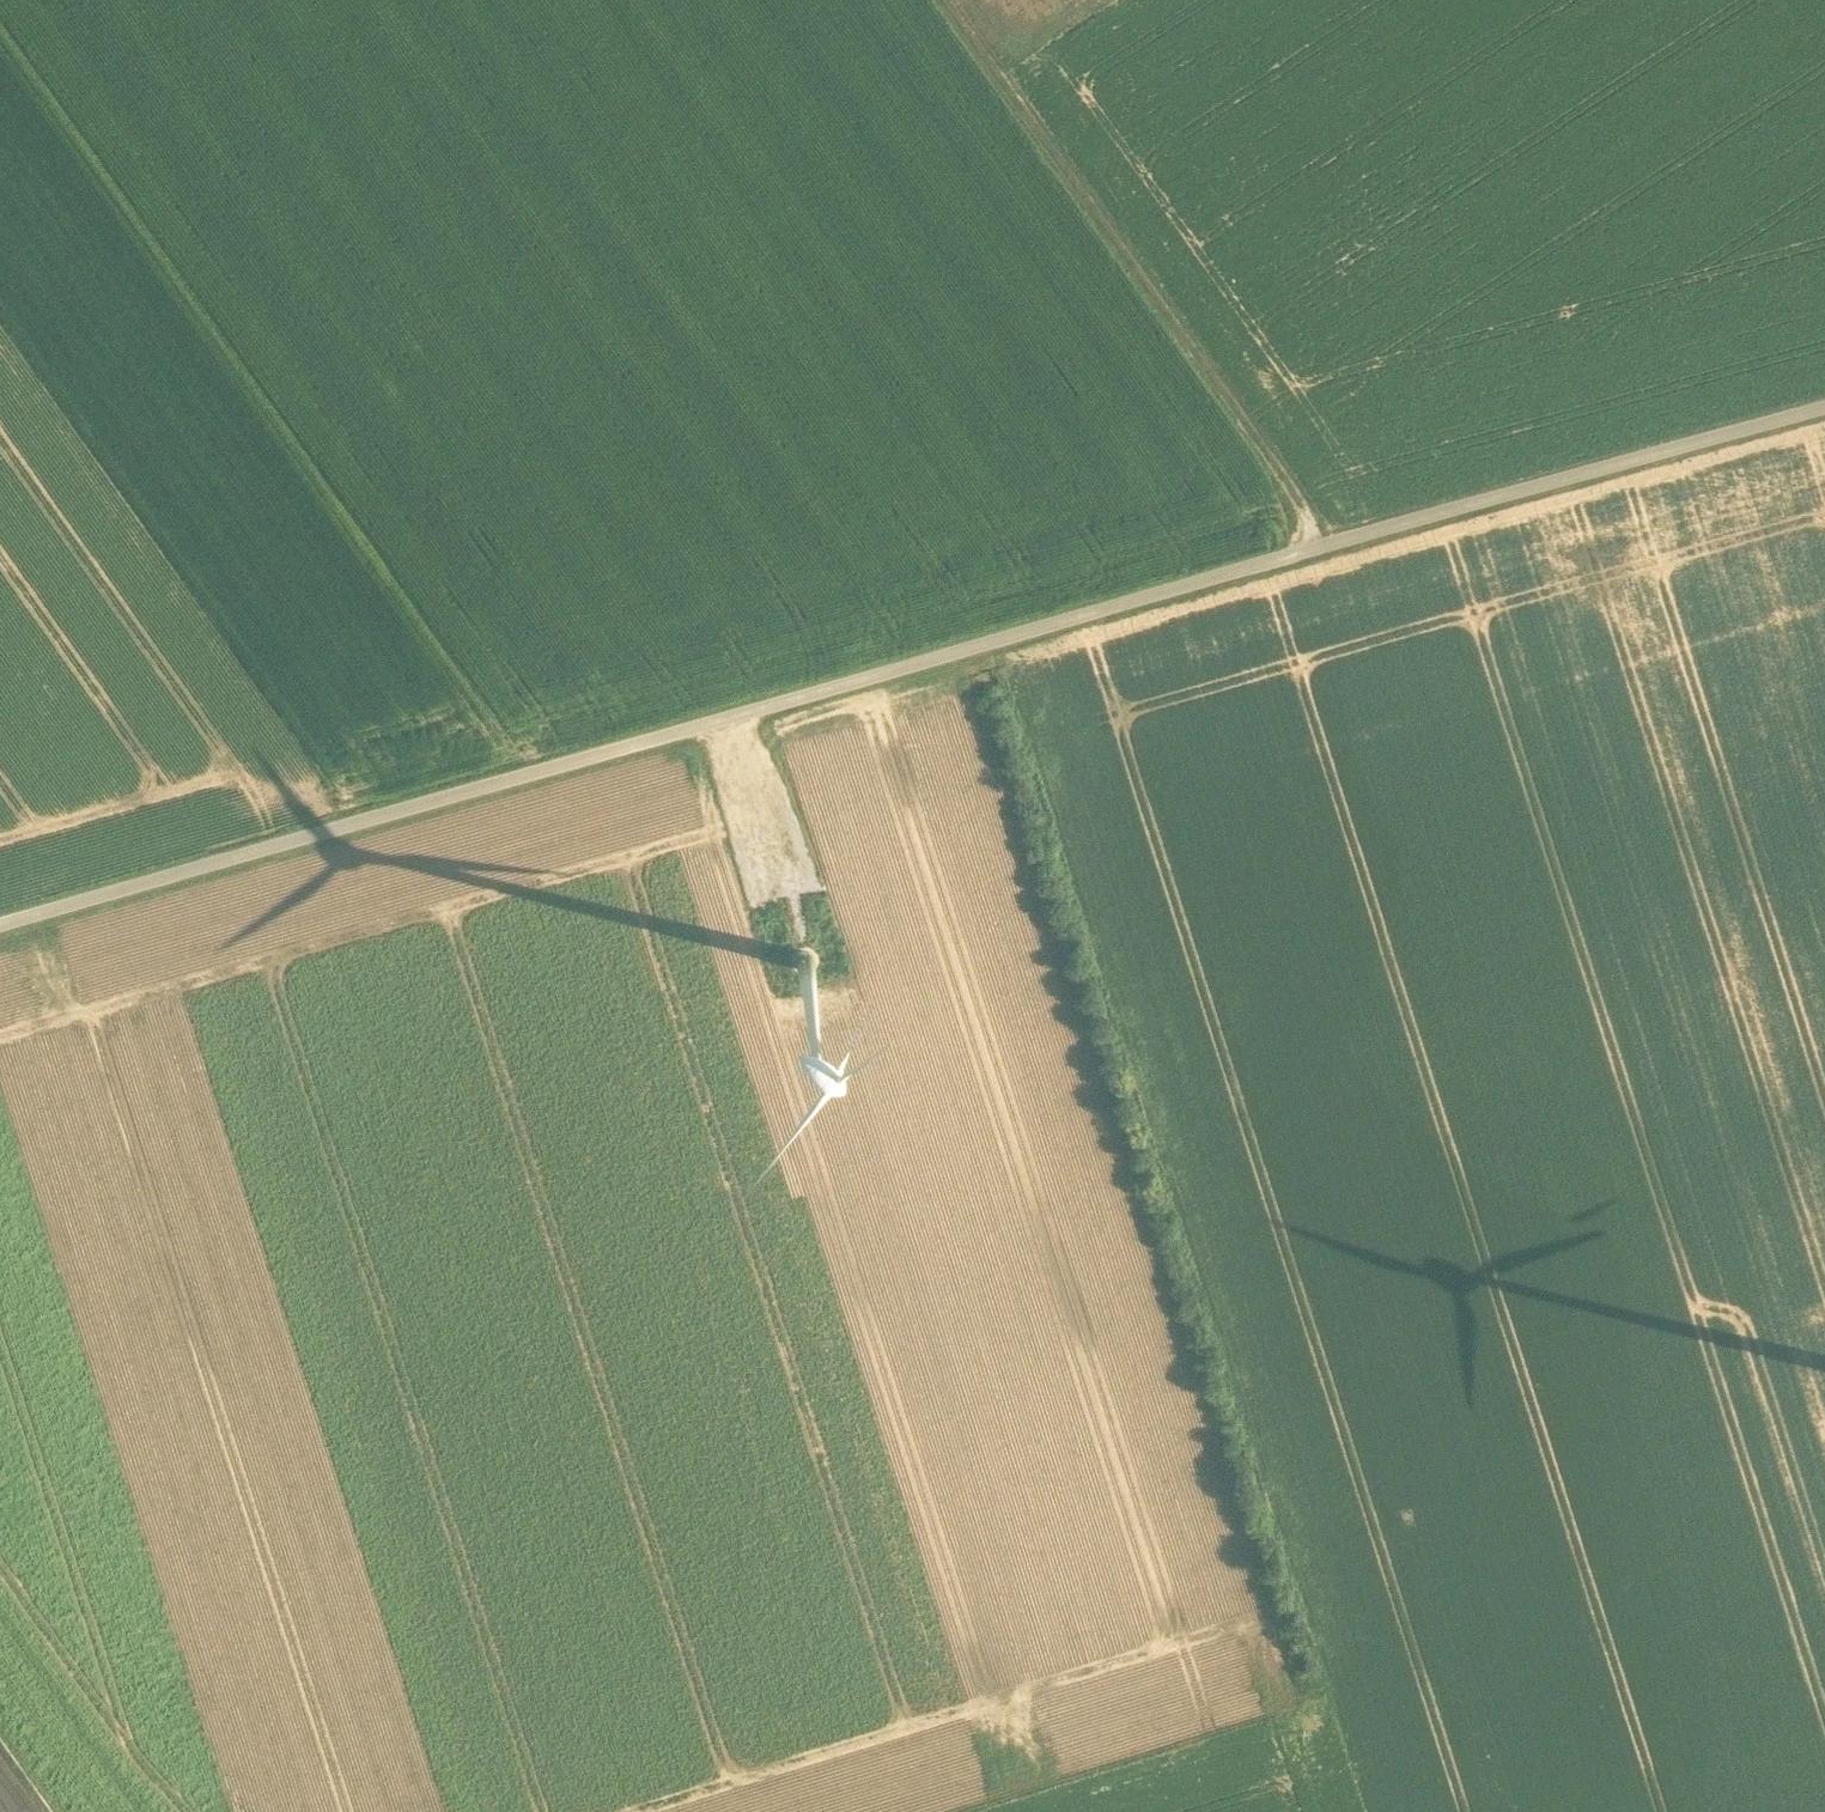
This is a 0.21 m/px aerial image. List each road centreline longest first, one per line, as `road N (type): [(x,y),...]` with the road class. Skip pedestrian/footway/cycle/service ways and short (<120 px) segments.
road 1 (unclassified): [(1824,404),(0,924)]
road 2 (track): [(1327,547),(940,0)]
road 3 (track): [(724,719),(795,936)]

